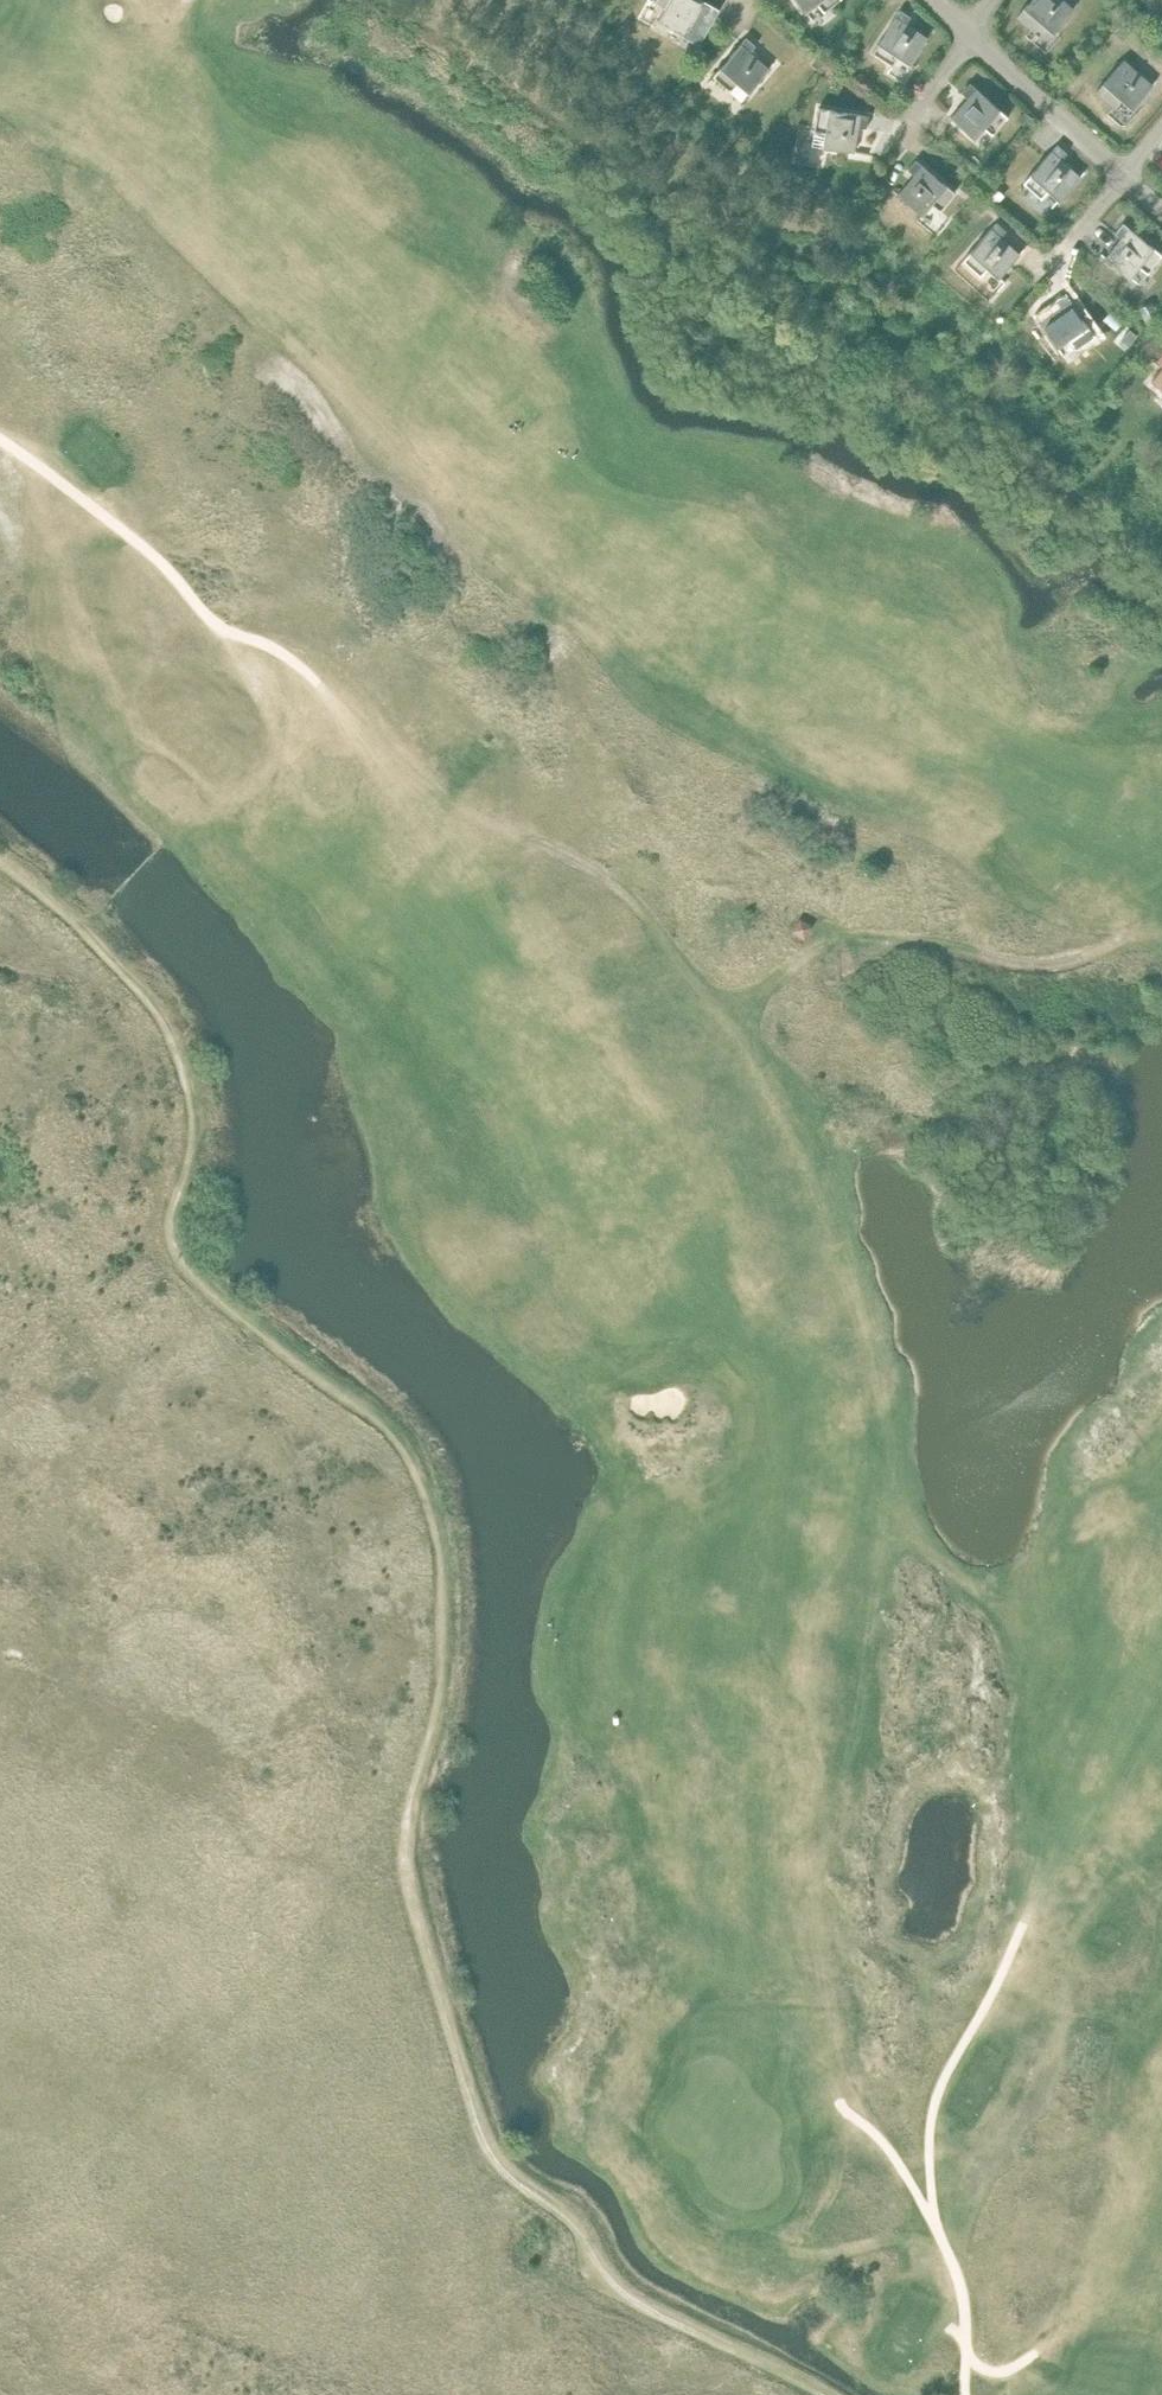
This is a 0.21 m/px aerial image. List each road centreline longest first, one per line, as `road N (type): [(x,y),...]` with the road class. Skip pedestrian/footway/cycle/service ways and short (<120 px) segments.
road 1 (residential): [(1122,174),(976,37)]

